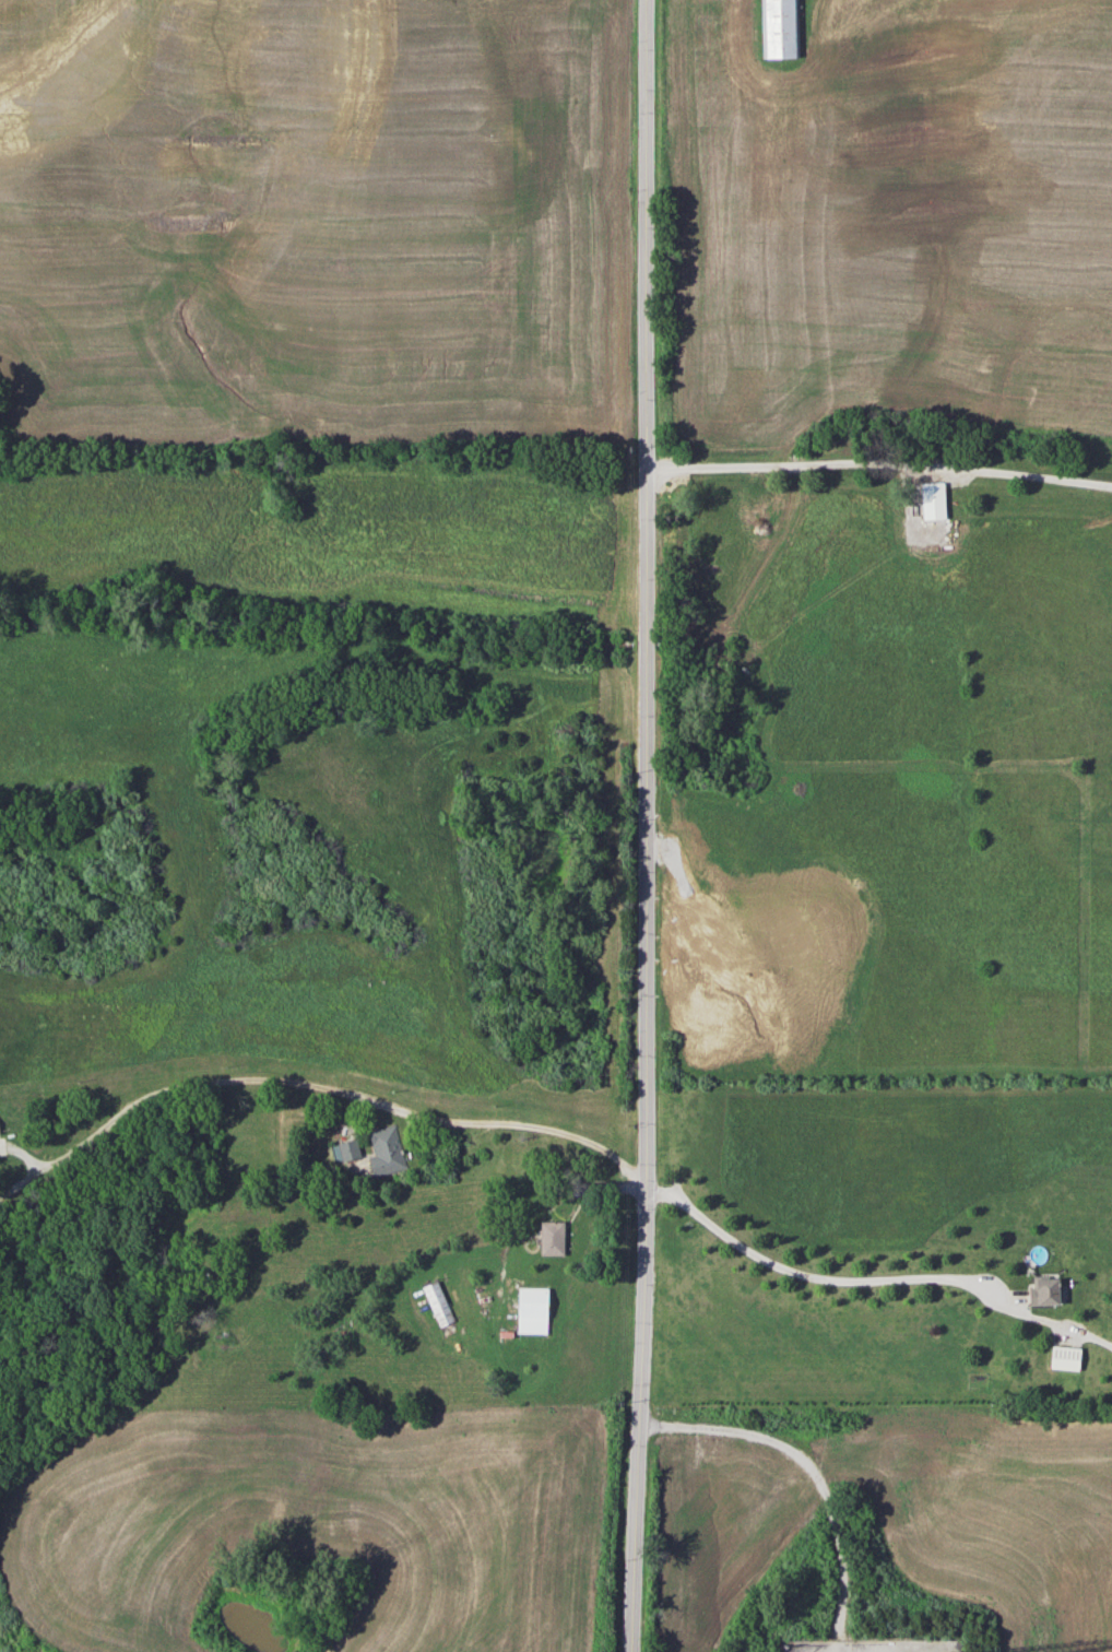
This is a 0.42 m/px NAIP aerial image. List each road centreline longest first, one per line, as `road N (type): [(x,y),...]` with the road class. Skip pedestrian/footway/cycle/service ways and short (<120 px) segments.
road 1 (residential): [(650,0),(643,1272),(629,1651)]

